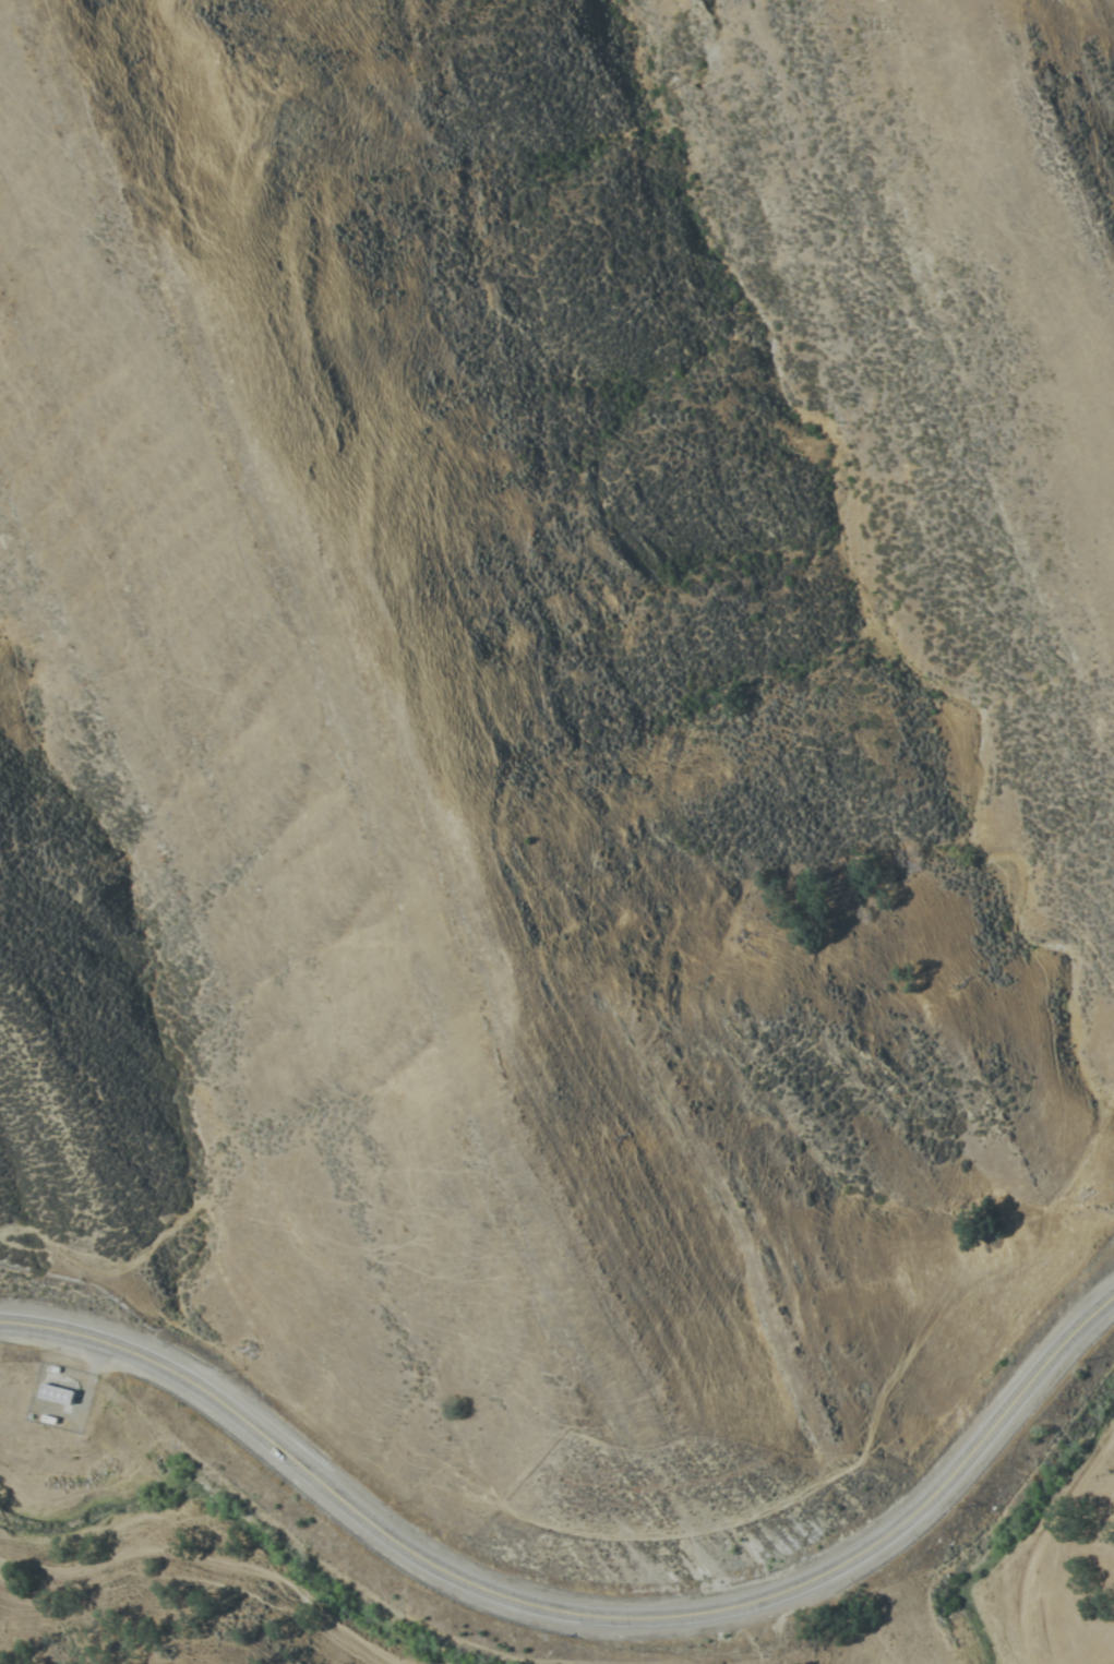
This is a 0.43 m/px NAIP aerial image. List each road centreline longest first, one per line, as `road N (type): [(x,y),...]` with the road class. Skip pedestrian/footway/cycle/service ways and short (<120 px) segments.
road 1 (tertiary): [(1113,1274),(1071,1312),(939,1467),(884,1515),(822,1553),(753,1579),(645,1595),(572,1590),(466,1558),(403,1523),(178,1351),(75,1309),(0,1298)]

